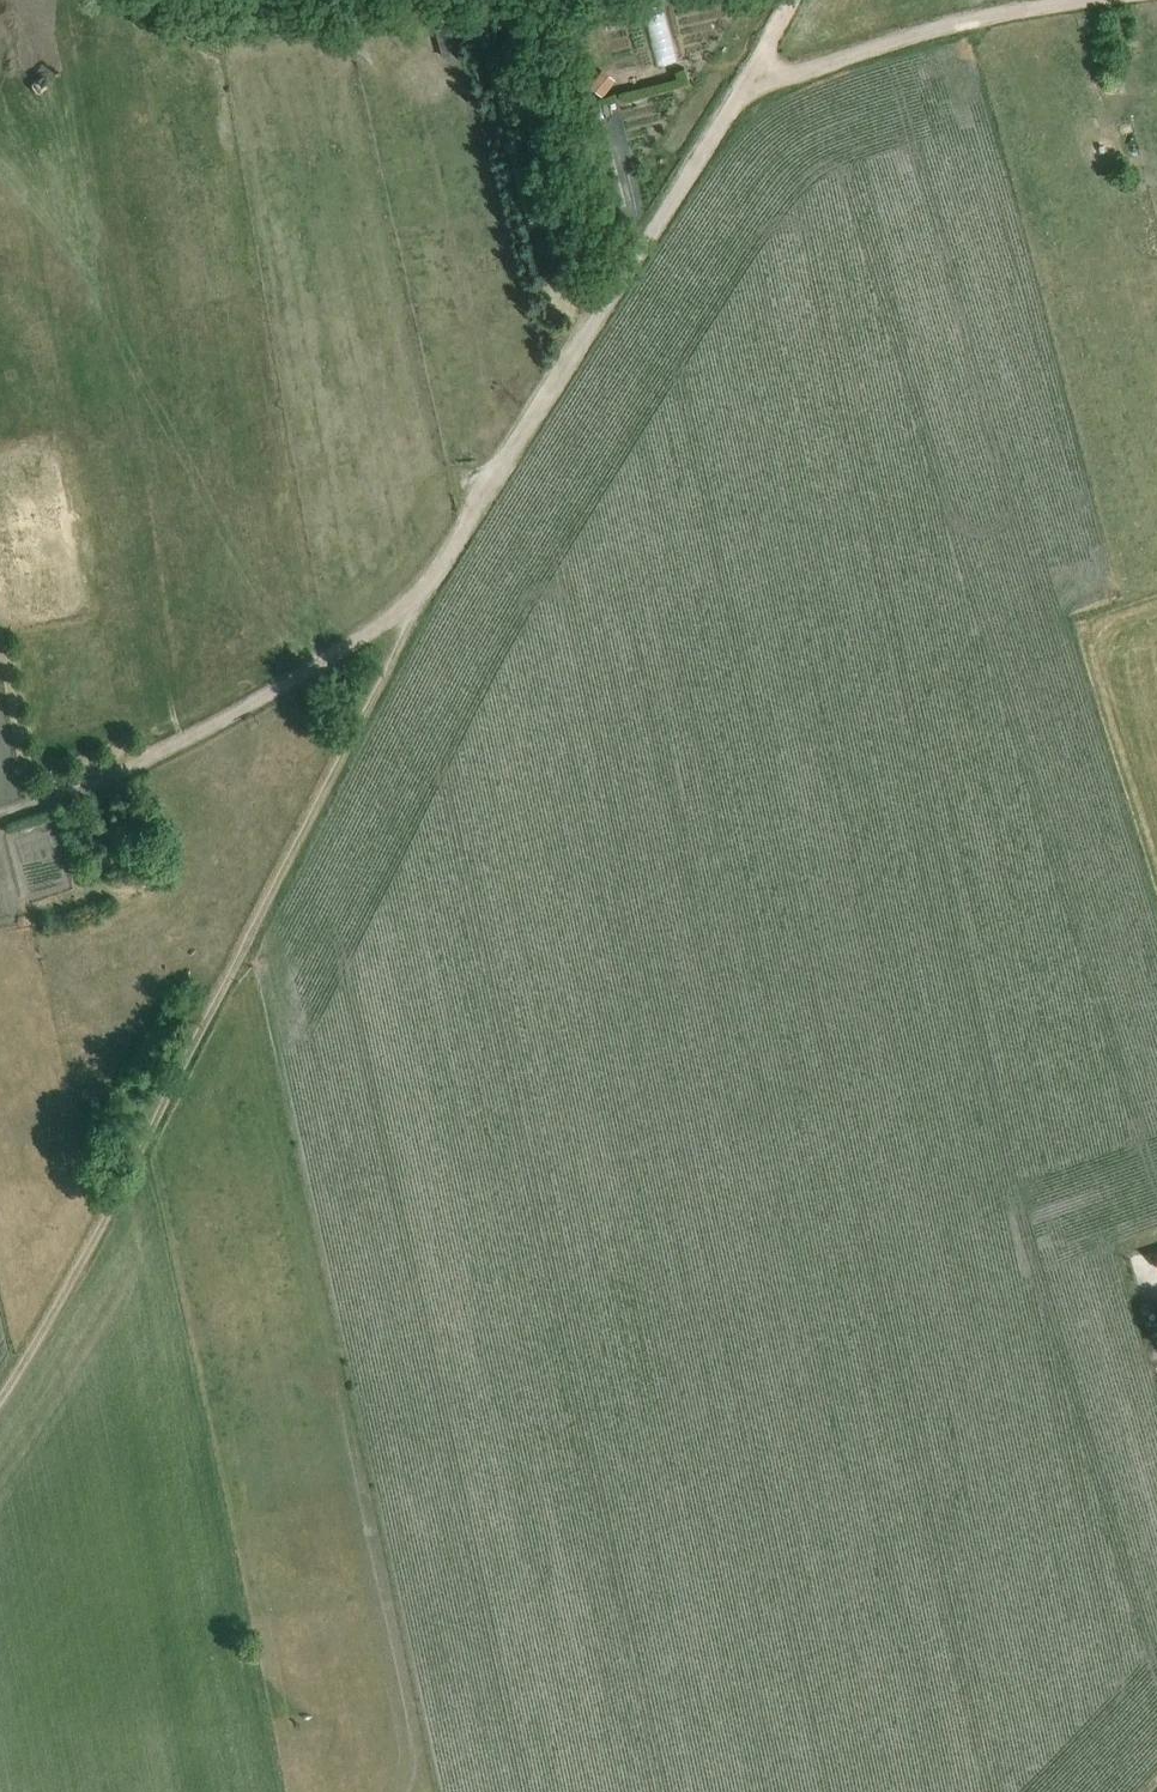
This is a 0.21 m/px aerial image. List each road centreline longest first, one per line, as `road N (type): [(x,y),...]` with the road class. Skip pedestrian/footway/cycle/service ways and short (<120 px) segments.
road 1 (track): [(0,1399),(80,1264),(423,594),(745,89)]
road 2 (track): [(423,594),(240,713),(158,756),(0,814)]
road 3 (track): [(745,89),(957,24),(1096,0)]

